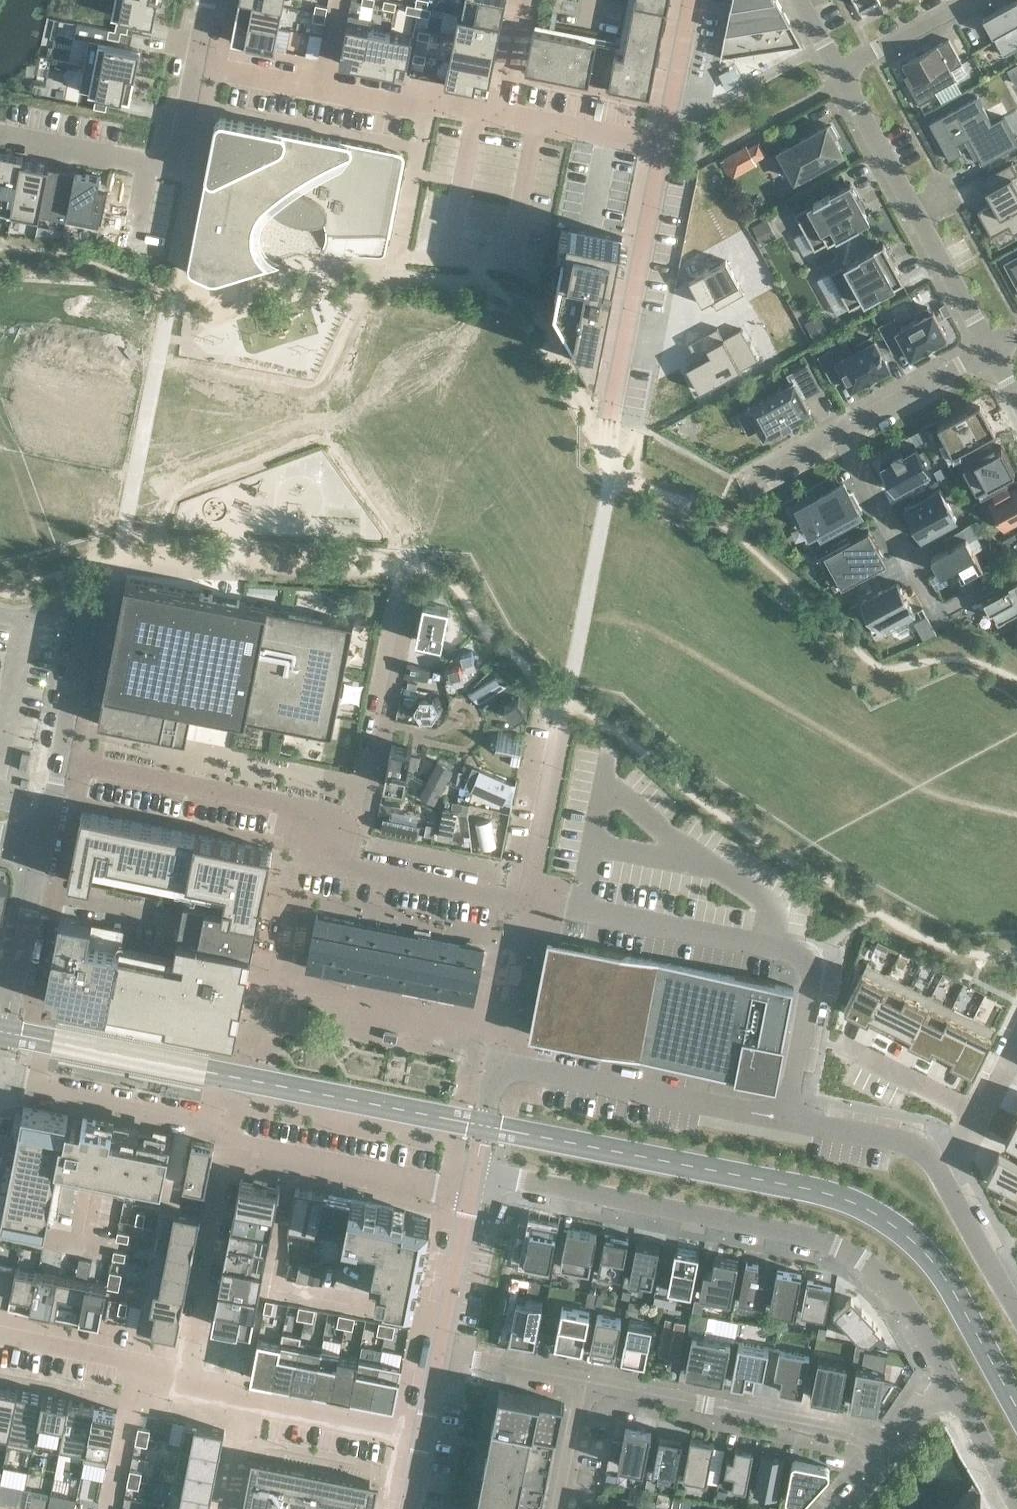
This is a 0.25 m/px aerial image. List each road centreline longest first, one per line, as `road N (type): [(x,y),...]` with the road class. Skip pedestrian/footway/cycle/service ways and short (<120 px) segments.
road 1 (residential): [(475,1169),(840,1245),(906,1300),(949,1376)]
road 2 (residential): [(525,901),(358,867),(273,806),(57,767)]
road 3 (residential): [(787,1119),(808,962),(767,945),(525,901)]
road 4 (residential): [(836,68),(990,350)]
road 5 (residential): [(589,1380),(851,1433),(887,1457)]
road 6 (residential): [(499,111),(429,107),(195,65)]
road 7 (residential): [(787,1119),(493,1066)]
road 8 (residential): [(610,418),(660,146)]
road 9 (unclassified): [(237,1122),(187,1390)]
road 10 (residential): [(195,65),(171,158),(151,165),(0,136)]
road 11 (residential): [(237,1122),(475,1169)]
road 12 (residential): [(1,1078),(237,1122)]
road 13 (residential): [(838,431),(940,618)]
road 14 (residential): [(187,1390),(0,1350)]
road 15 (residential): [(475,1169),(439,1353)]
road 16 (residential): [(421,1437),(242,1401)]
road 17 (residential): [(525,901),(560,726)]
road 18 (residential): [(944,1183),(916,1146),(787,1119)]
road 19 (residential): [(838,431),(990,350)]
road 20 (residential): [(57,767),(89,604)]
road 21 (residential): [(980,1114),(839,1043)]
road 22 (residential): [(439,1353),(589,1380)]
road 23 (residential): [(11,989),(40,840)]
road 24 (residential): [(1016,1314),(944,1183)]
road 25 (residential): [(660,146),(690,0)]
road 26 (residential): [(836,68),(965,0)]
road 27 (residential): [(949,1376),(1016,1503)]
road 28 (residential): [(589,1380),(563,1508)]
road 29 (residential): [(493,1066),(517,942)]

